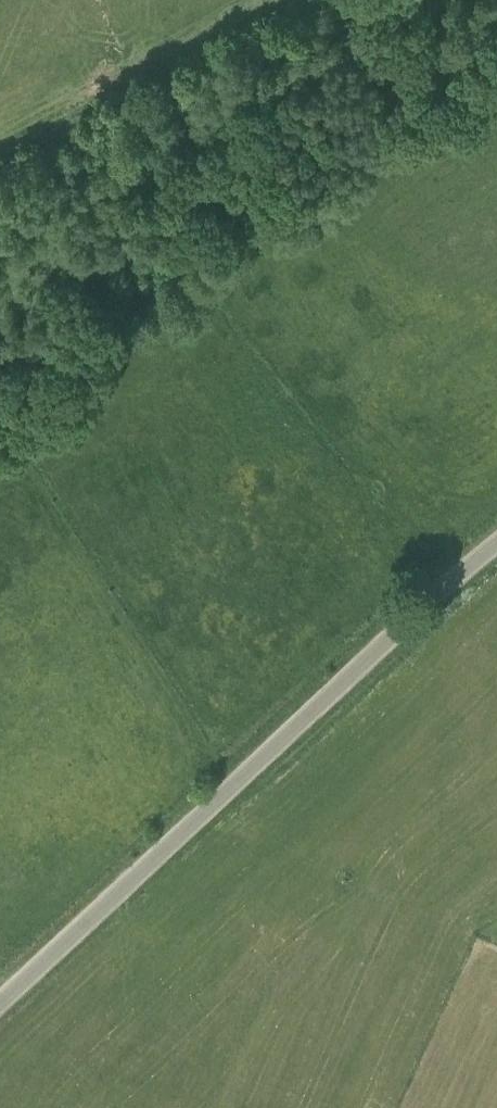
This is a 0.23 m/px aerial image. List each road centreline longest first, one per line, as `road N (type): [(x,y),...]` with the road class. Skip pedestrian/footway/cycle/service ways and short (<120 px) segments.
road 1 (unclassified): [(0,1000),(496,548)]

